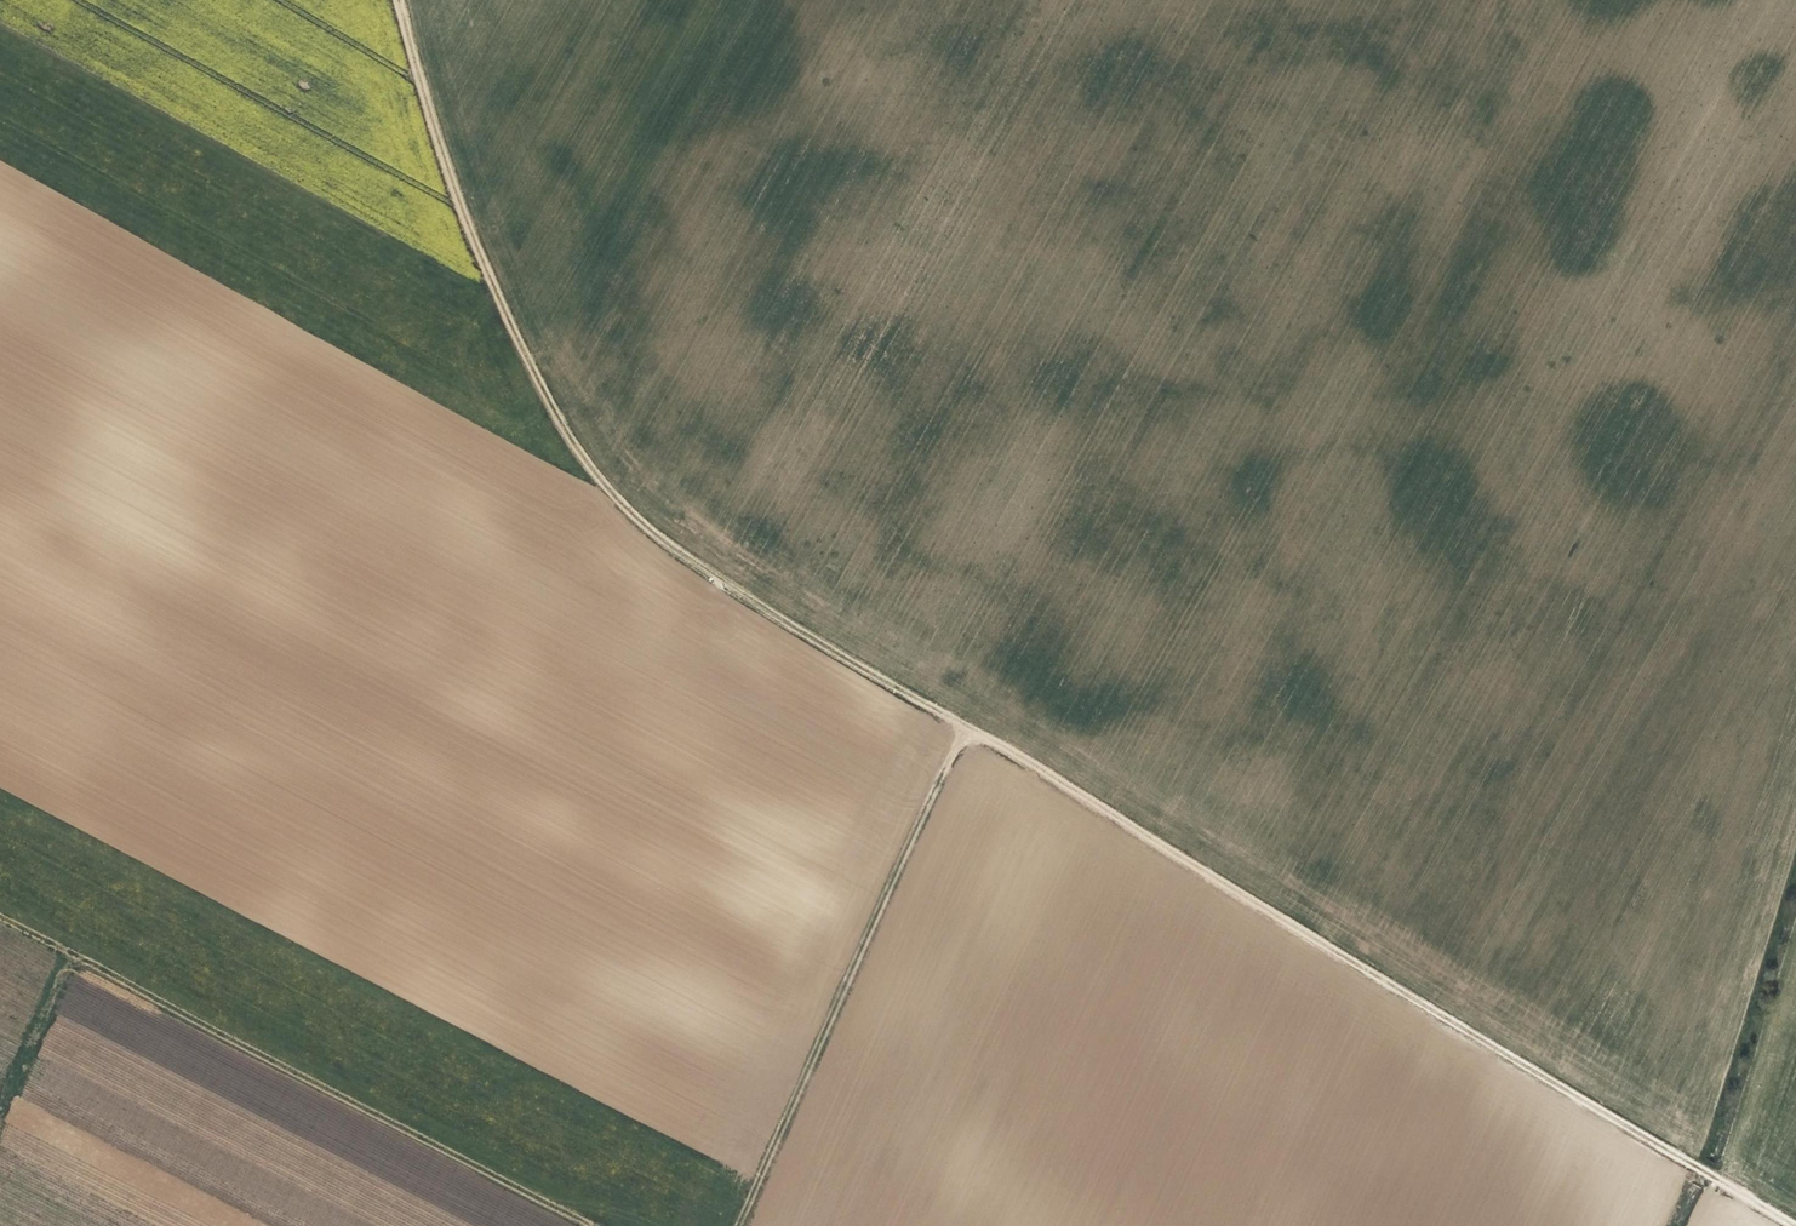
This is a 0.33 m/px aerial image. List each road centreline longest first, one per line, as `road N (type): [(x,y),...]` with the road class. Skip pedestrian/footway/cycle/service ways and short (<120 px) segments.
road 1 (track): [(405,0),(431,111),(495,286),(560,415),(629,508),(718,583),(1793,1225)]
road 2 (track): [(981,734),(947,770),(742,1225)]

